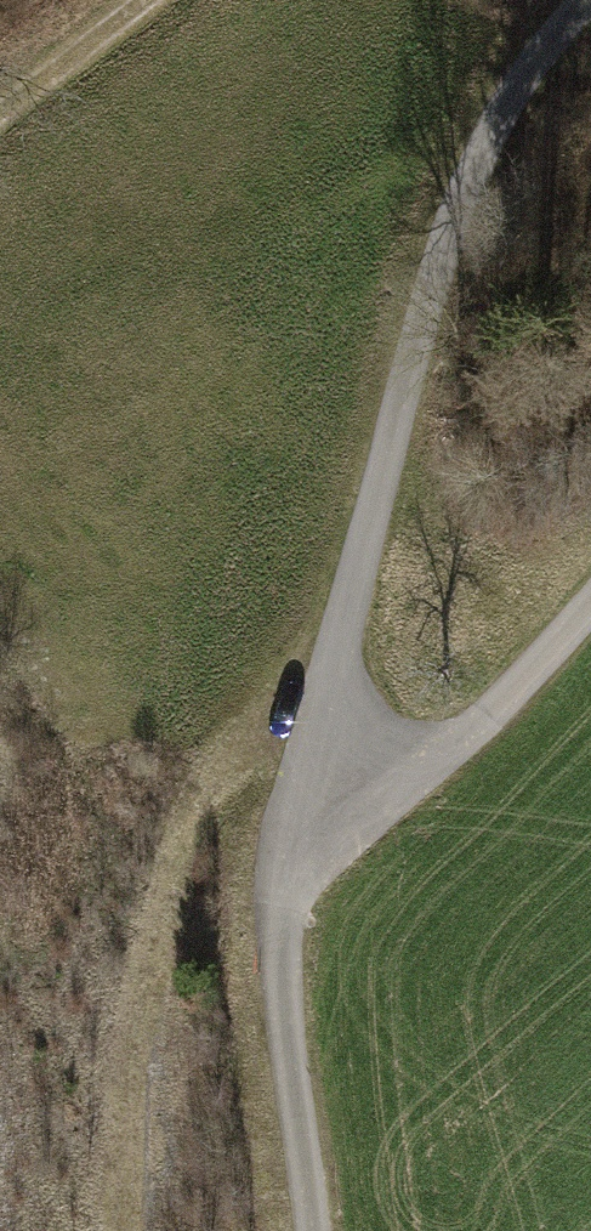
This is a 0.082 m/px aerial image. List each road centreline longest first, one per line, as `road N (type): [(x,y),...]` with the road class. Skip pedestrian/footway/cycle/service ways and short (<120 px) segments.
road 1 (track): [(588,0),(509,107),(435,285),(289,875)]
road 2 (track): [(335,669),(208,795),(186,842),(142,1000),(125,1230)]
road 3 (track): [(590,606),(452,751),(289,875)]
road 4 (track): [(289,875),(285,1004),(312,1230)]

